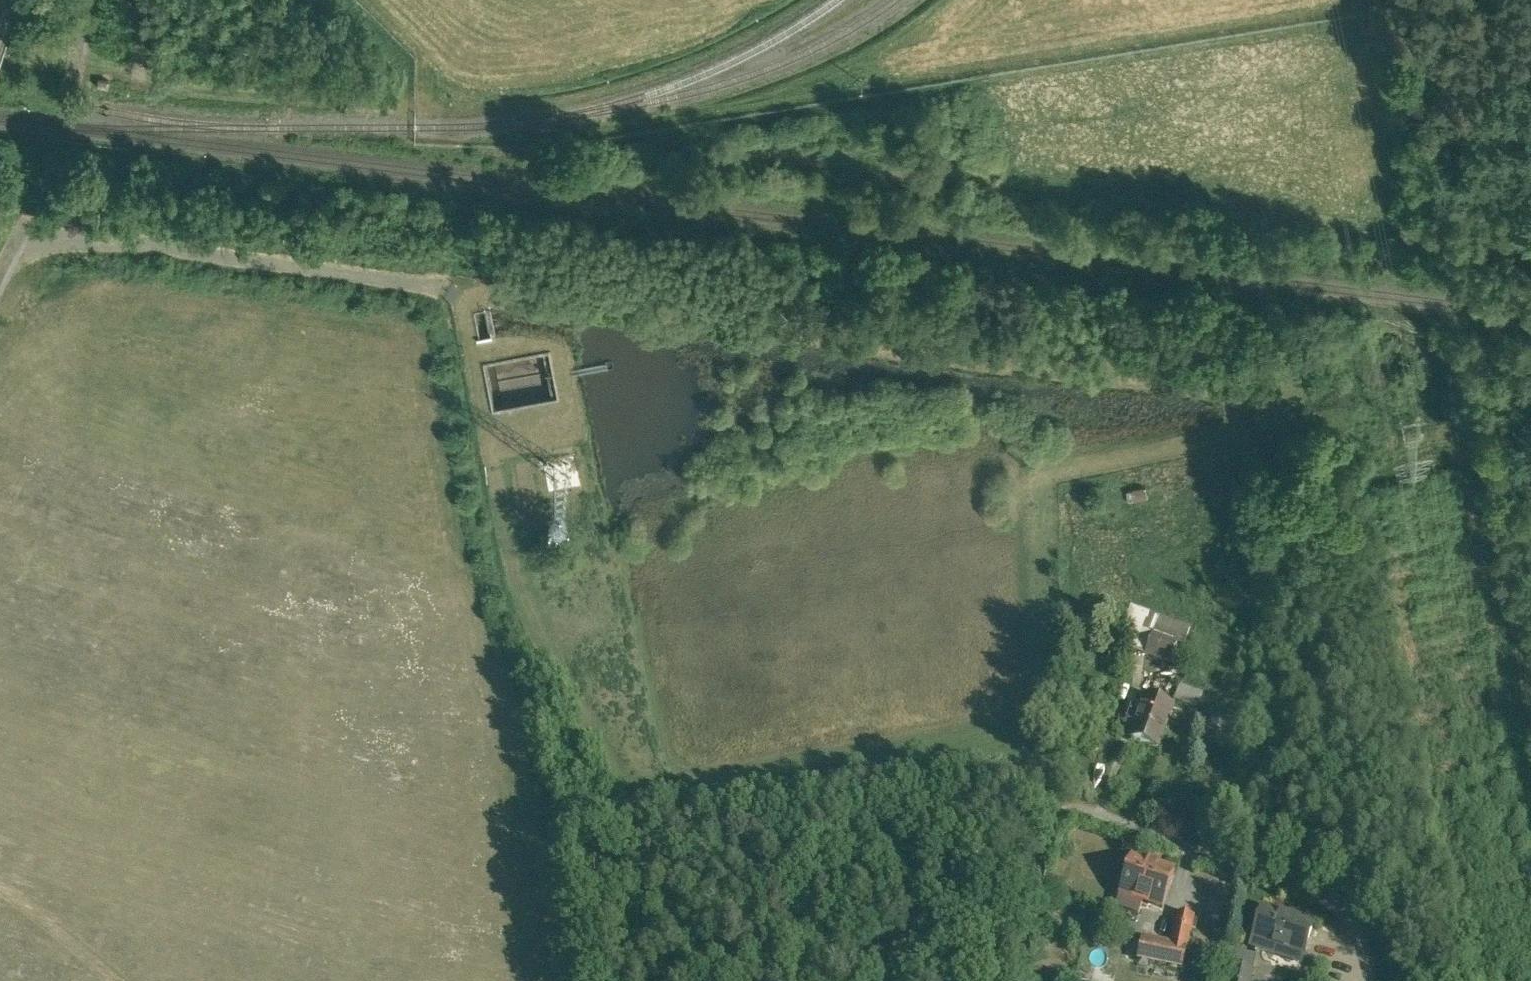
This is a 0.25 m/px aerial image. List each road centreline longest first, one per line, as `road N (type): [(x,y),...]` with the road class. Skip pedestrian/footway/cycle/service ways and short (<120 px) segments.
road 1 (residential): [(1378,980),(1370,929),(1327,890),(1083,808),(1053,813)]
road 2 (residential): [(1053,813),(1007,980)]

